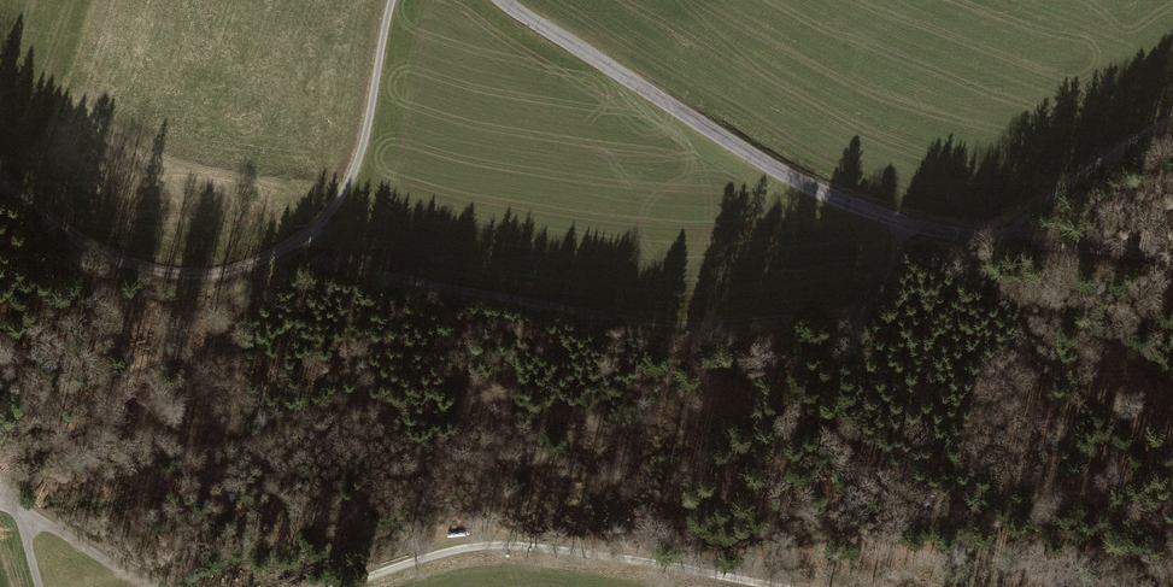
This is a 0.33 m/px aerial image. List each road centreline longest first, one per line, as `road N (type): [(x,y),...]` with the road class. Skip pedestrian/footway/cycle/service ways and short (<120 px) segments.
road 1 (tertiary): [(1172,275),(965,236),(823,195),(503,0)]
road 2 (track): [(901,222),(890,276),(865,303),(682,332),(347,269),(311,238)]
road 3 (track): [(391,0),(364,154),(343,204),(311,238),(266,264),(233,277),(163,268),(88,240),(0,178)]
road 4 (track): [(827,586),(472,541),(323,586)]
road 5 (track): [(965,236),(1172,104)]
road 6 (track): [(168,586),(125,571),(14,503)]

